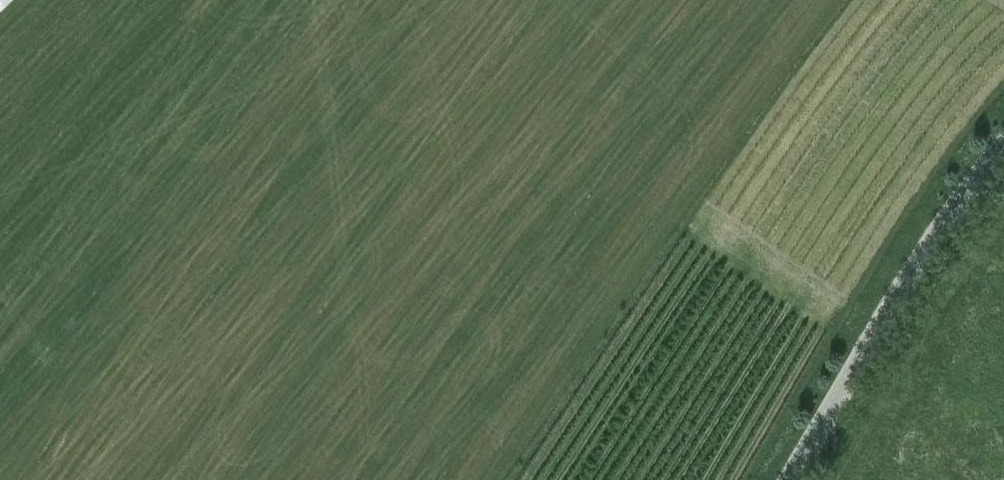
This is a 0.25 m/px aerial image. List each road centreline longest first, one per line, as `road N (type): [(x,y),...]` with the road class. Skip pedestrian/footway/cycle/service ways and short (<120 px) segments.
road 1 (unclassified): [(761,479),(964,149),(1003,111)]

